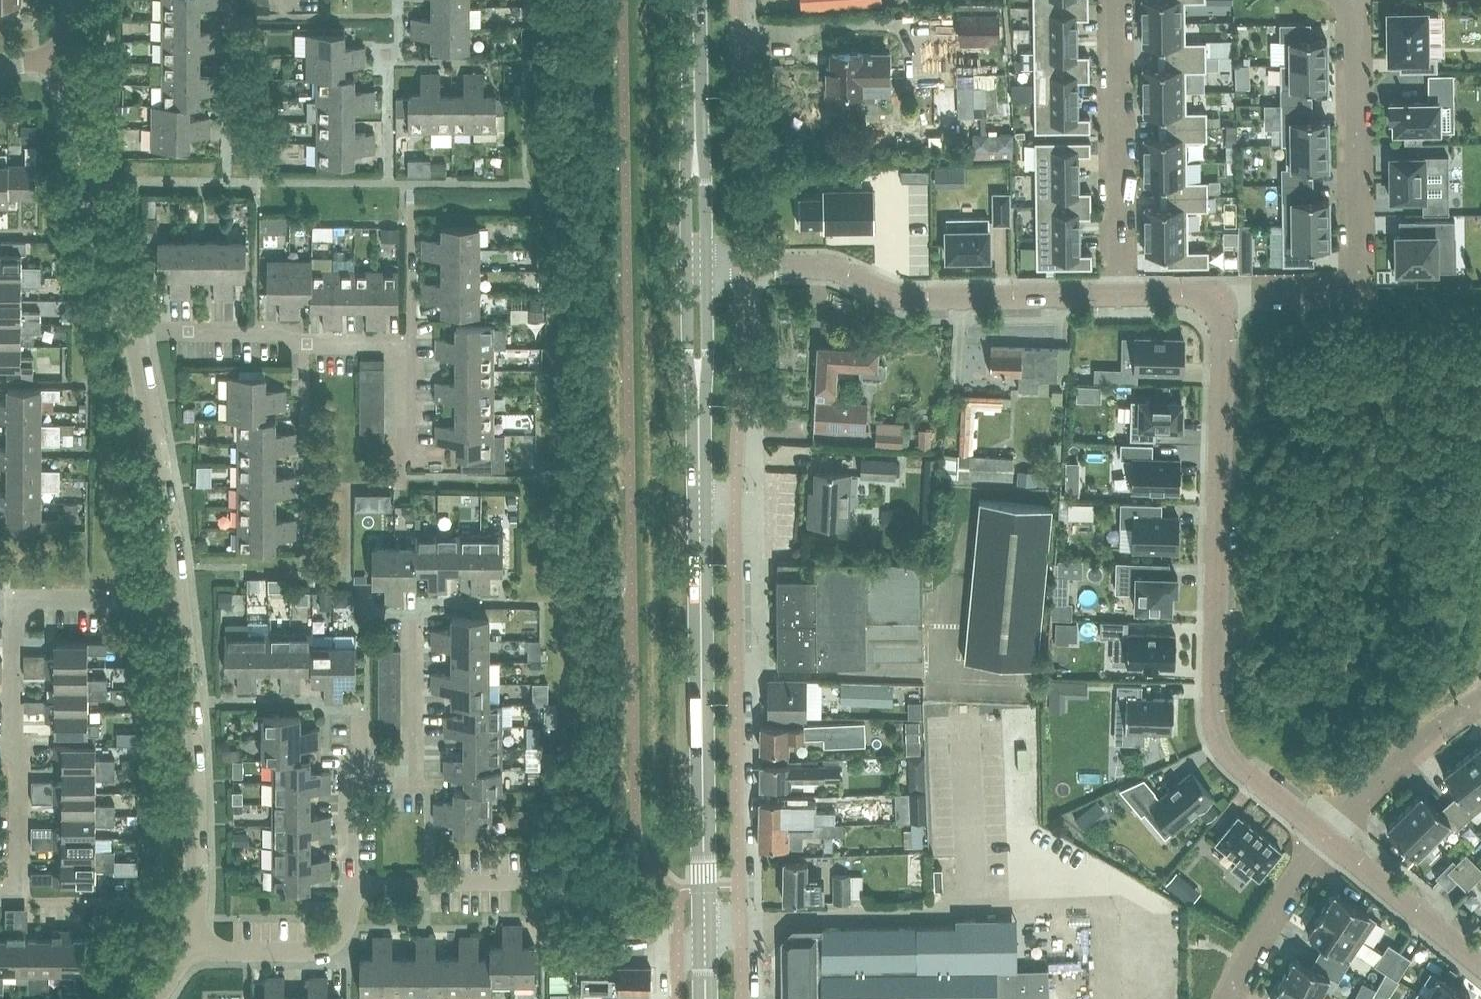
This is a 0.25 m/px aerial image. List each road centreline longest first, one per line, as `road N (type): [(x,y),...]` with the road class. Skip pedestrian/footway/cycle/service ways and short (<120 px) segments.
road 1 (residential): [(1326,837),(1219,739),(1228,295)]
road 2 (residential): [(0,899),(16,898),(14,602),(181,601)]
road 3 (secondary): [(706,939),(700,503)]
road 4 (residential): [(740,916),(735,501)]
road 5 (residential): [(1228,295),(1337,292),(1352,286),(1359,270),(1354,0)]
road 6 (residential): [(740,916),(949,914),(974,900),(972,743)]
road 7 (residential): [(402,455),(400,342),(126,329)]
road 8 (residential): [(741,264),(835,267),(899,295),(1119,295)]
road 9 (residential): [(189,950),(197,840),(181,601)]
road 10 (residential): [(1119,295),(1112,0)]
road 11 (residential): [(126,329),(78,124),(52,59)]
road 12 (residential): [(181,601),(126,329)]
road 13 (secondary): [(700,266),(696,0)]
road 14 (residential): [(741,264),(736,0)]
road 15 (residential): [(735,501),(741,264)]
road 16 (secondary): [(700,503),(700,266)]
road 17 (residential): [(189,950),(317,951),(337,943),(349,923),(349,884)]
road 18 (residential): [(1480,701),(1424,738),(1326,837)]
road 19 (residential): [(363,763),(414,763),(414,615)]
road 20 (residential): [(1480,963),(1326,837)]
road 21 (residential): [(1326,837),(1251,952),(1232,998)]
road 22 (residential): [(349,884),(349,763),(363,763)]
road 23 (track): [(1352,286),(1379,300),(1480,303)]

